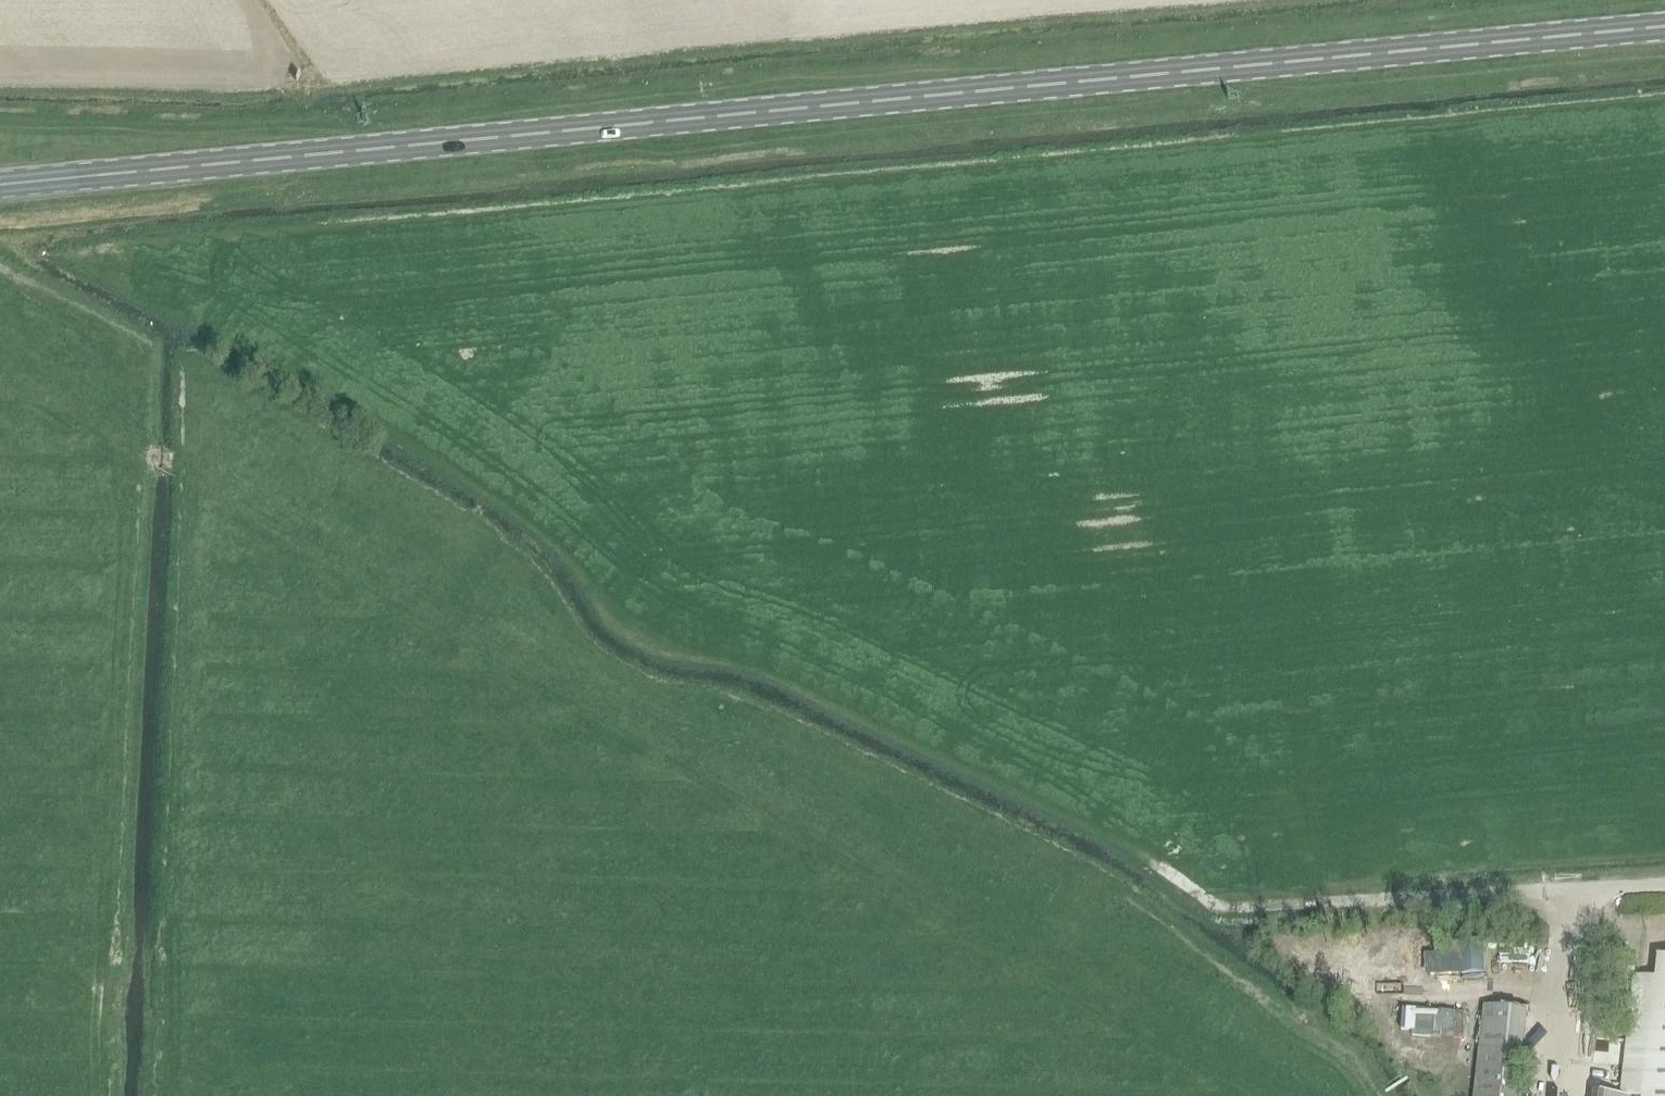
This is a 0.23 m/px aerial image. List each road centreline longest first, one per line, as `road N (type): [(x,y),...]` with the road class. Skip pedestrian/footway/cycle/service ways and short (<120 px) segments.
road 1 (primary): [(1664,27),(0,184)]
road 2 (track): [(1202,898),(1226,907),(1574,888)]

